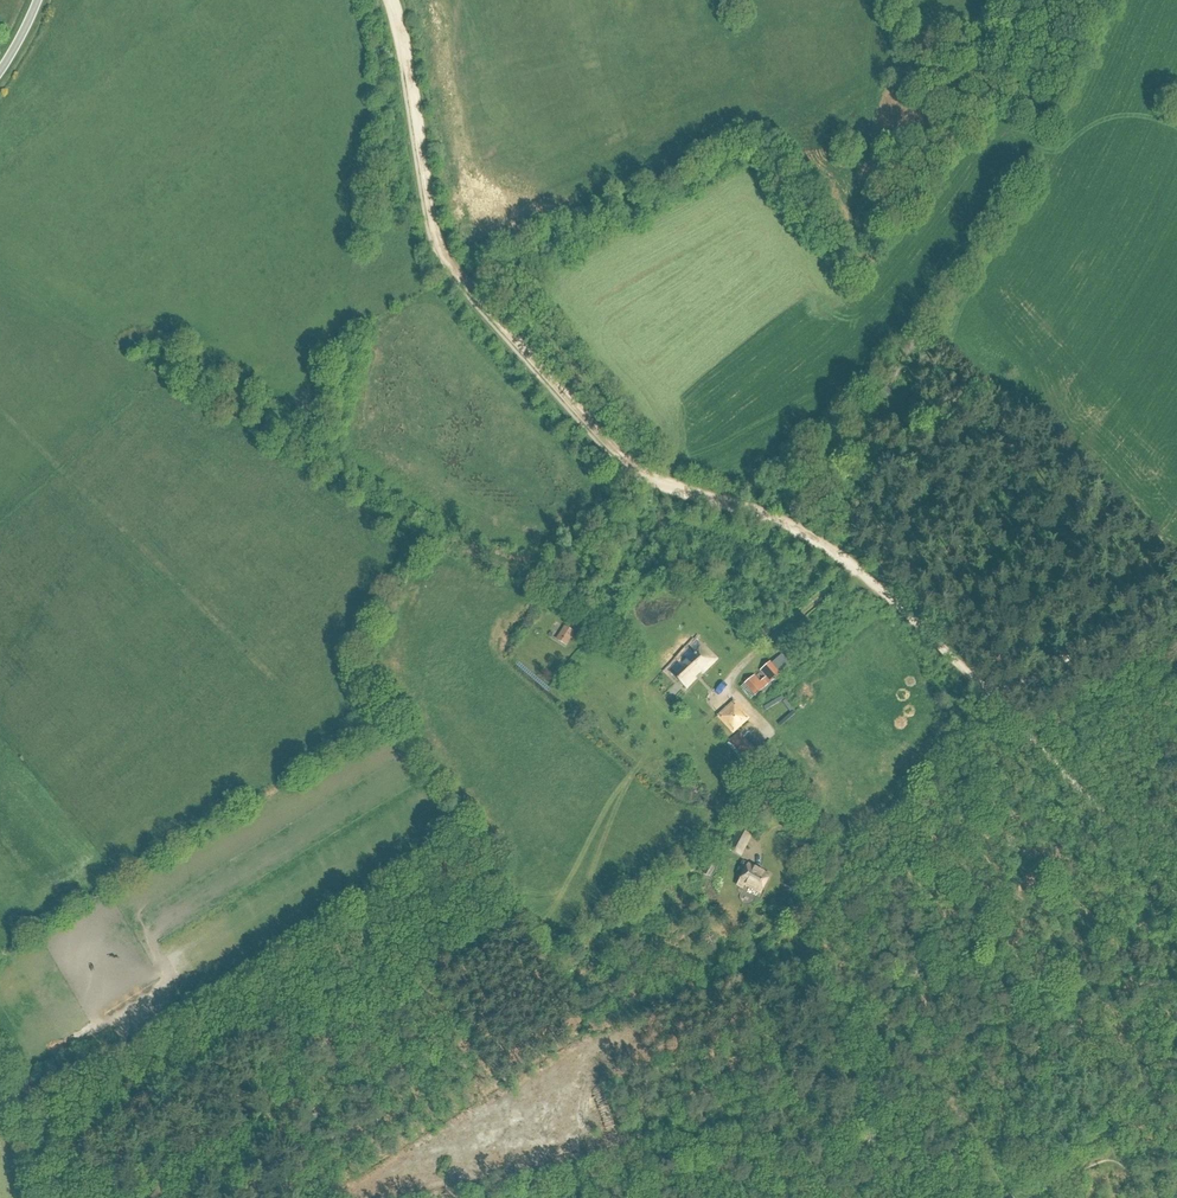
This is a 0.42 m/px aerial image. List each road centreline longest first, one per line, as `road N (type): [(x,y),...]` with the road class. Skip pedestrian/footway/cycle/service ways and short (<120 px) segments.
road 1 (track): [(844,560),(774,517),(634,470),(462,281),(436,232),(392,0)]
road 2 (track): [(953,1087),(429,1197)]
road 3 (unclassified): [(1176,902),(1015,723),(844,560)]
road 4 (track): [(47,1197),(20,1096),(59,1031),(126,989)]
road 5 (track): [(1176,587),(993,701)]

